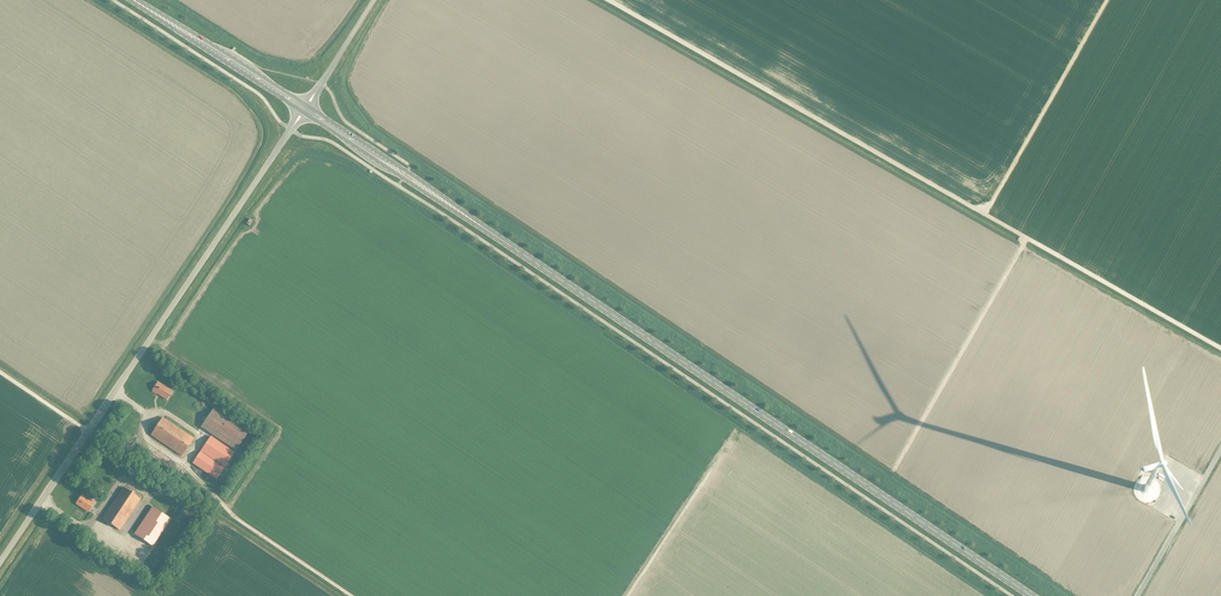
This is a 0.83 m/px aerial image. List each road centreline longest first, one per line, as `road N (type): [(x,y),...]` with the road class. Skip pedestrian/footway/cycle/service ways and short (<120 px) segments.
road 1 (primary): [(1031,595),(305,109)]
road 2 (track): [(608,0),(1027,239),(894,468)]
road 3 (unclassified): [(0,562),(305,109)]
road 4 (track): [(1106,0),(983,215)]
road 5 (unclassified): [(305,109),(373,0)]

